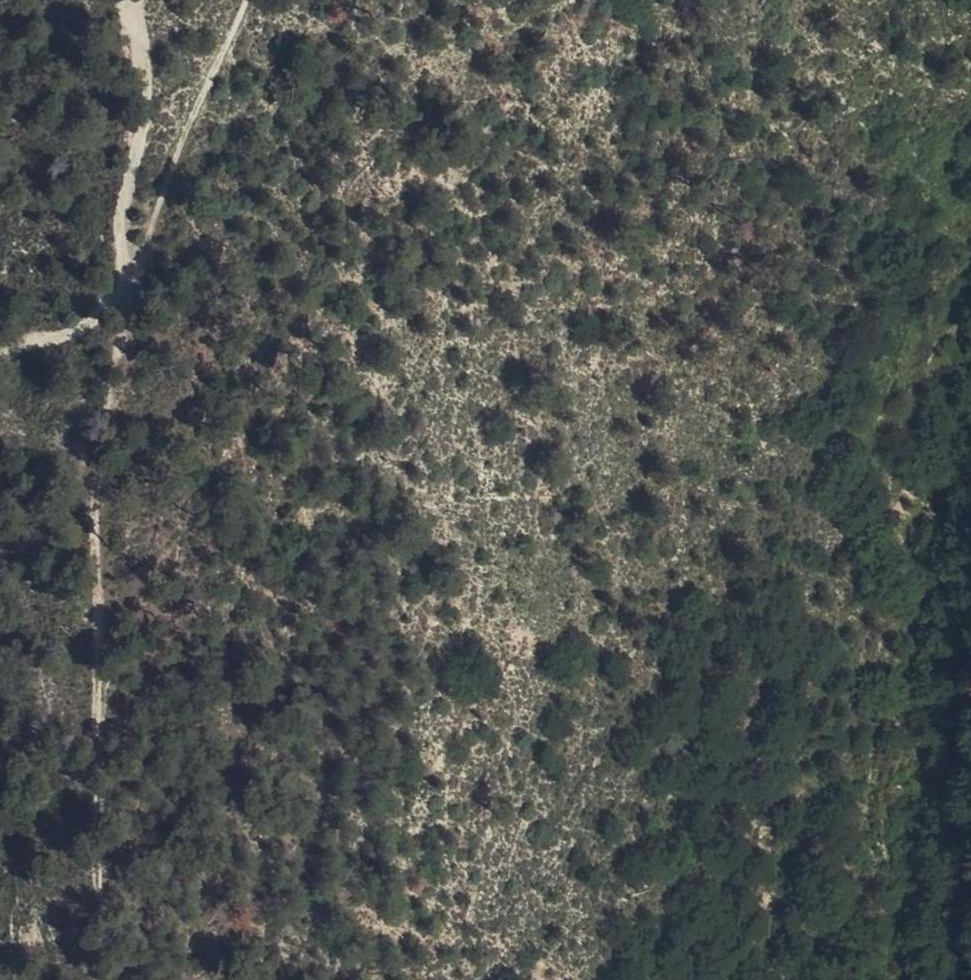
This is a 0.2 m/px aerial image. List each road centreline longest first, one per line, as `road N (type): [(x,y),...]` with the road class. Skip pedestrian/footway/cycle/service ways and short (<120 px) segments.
road 1 (track): [(130,278),(120,224),(145,141),(139,42),(126,0)]
road 2 (track): [(0,348),(84,332),(130,278)]

